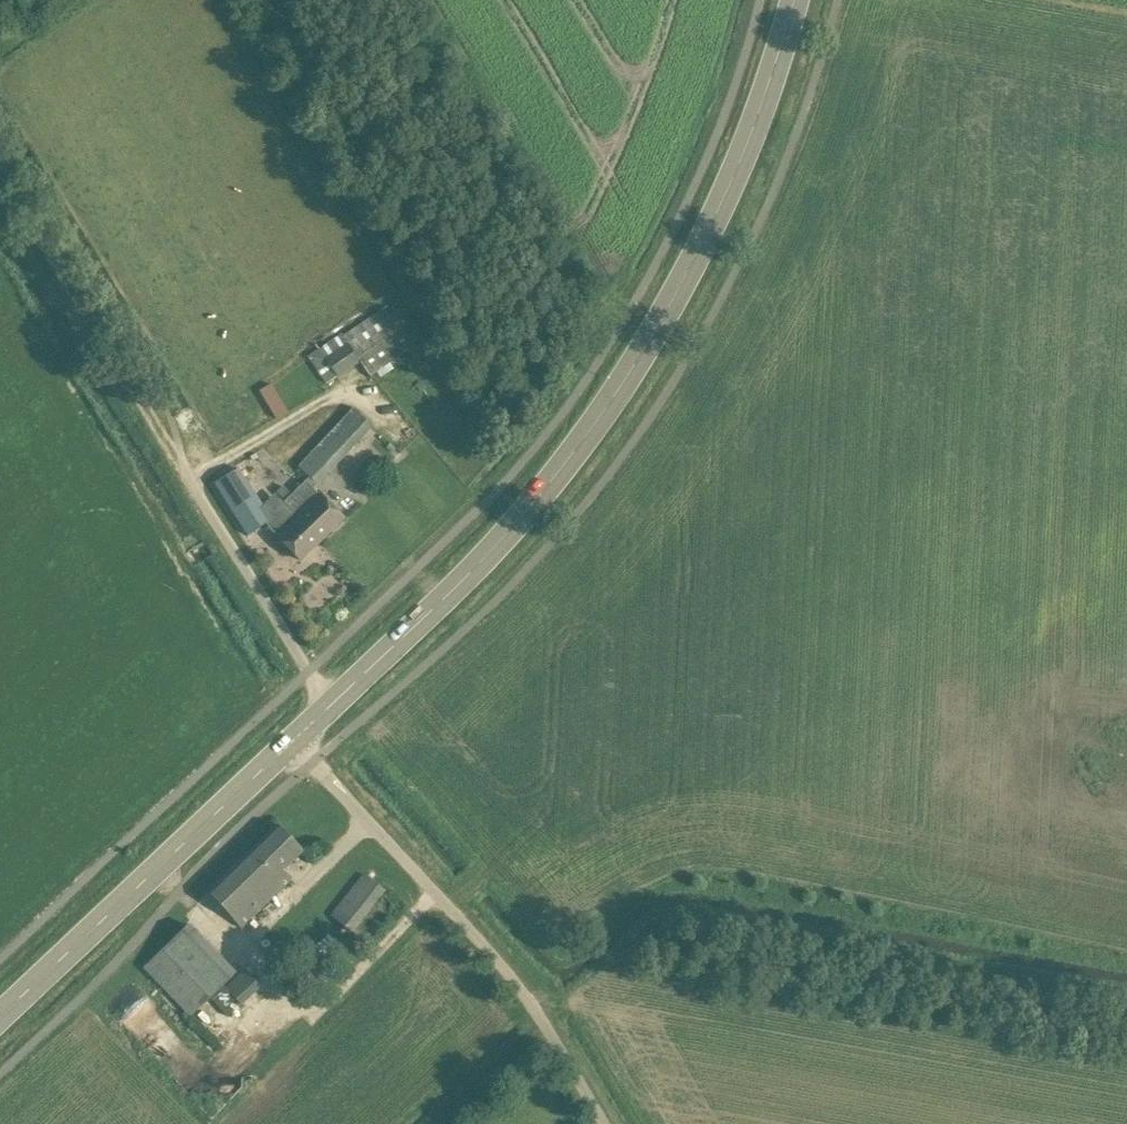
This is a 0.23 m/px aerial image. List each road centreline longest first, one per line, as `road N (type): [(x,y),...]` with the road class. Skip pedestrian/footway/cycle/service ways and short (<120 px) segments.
road 1 (secondary): [(315,719),(550,493),(698,251),(773,63),(789,0)]
road 2 (unclassified): [(604,1123),(536,1013),(316,761),(315,719)]
road 3 (secondary): [(0,1015),(315,719)]
road 4 (track): [(189,469),(0,168)]
road 5 (unclassified): [(315,719),(309,671),(189,469)]
road 6 (track): [(445,1123),(545,1028)]

